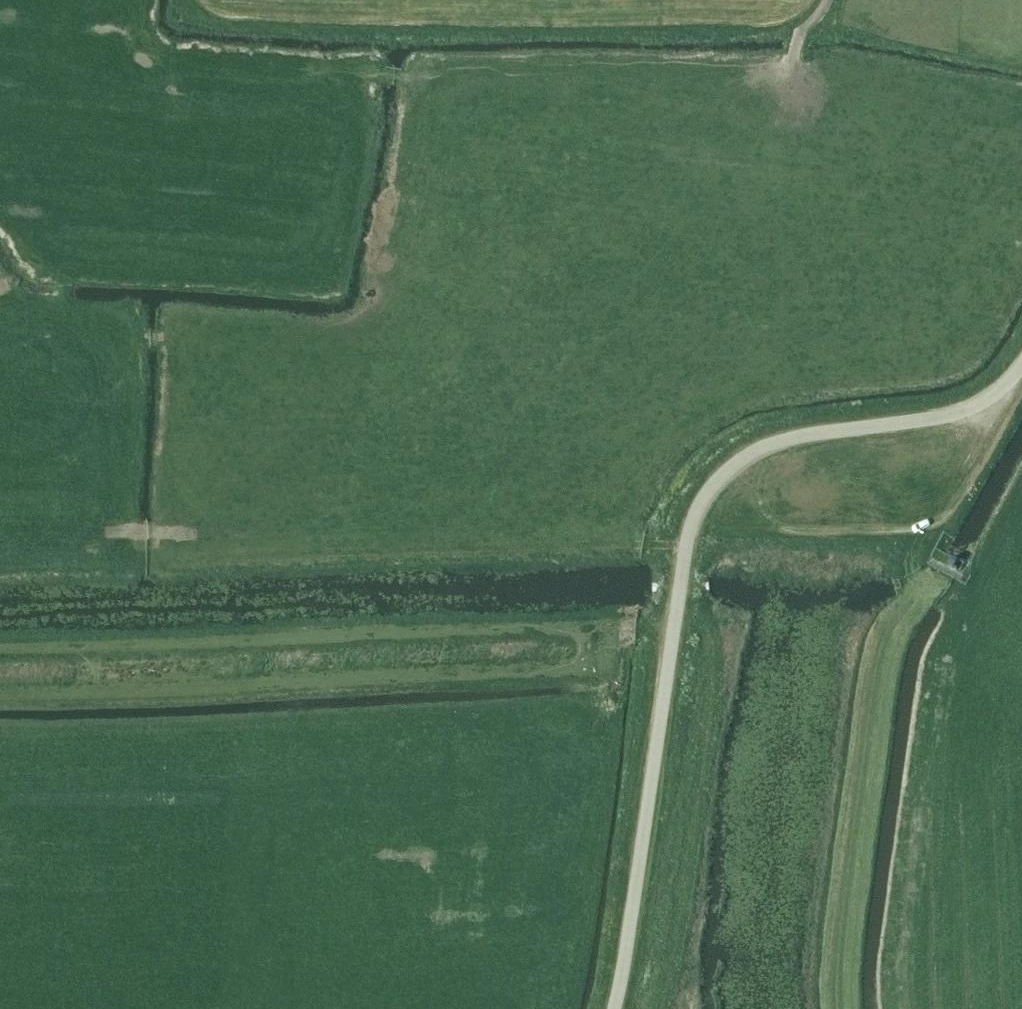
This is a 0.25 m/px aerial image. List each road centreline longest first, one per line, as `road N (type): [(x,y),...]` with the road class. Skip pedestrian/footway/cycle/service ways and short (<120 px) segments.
road 1 (unclassified): [(1021,364),(962,413),(761,448),(729,469),(695,511),(610,1008)]

